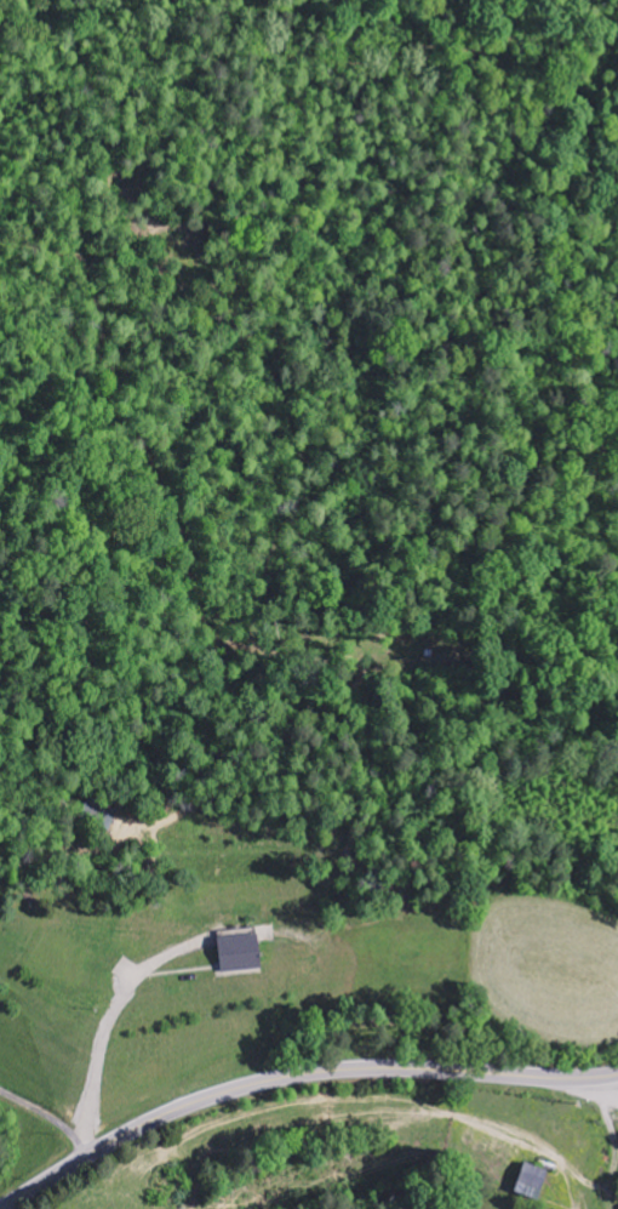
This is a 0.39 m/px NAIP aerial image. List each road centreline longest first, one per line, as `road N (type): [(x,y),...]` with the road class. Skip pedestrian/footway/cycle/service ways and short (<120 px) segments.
road 1 (secondary): [(617,1074),(374,1068),(265,1083),(150,1120),(0,1208)]

